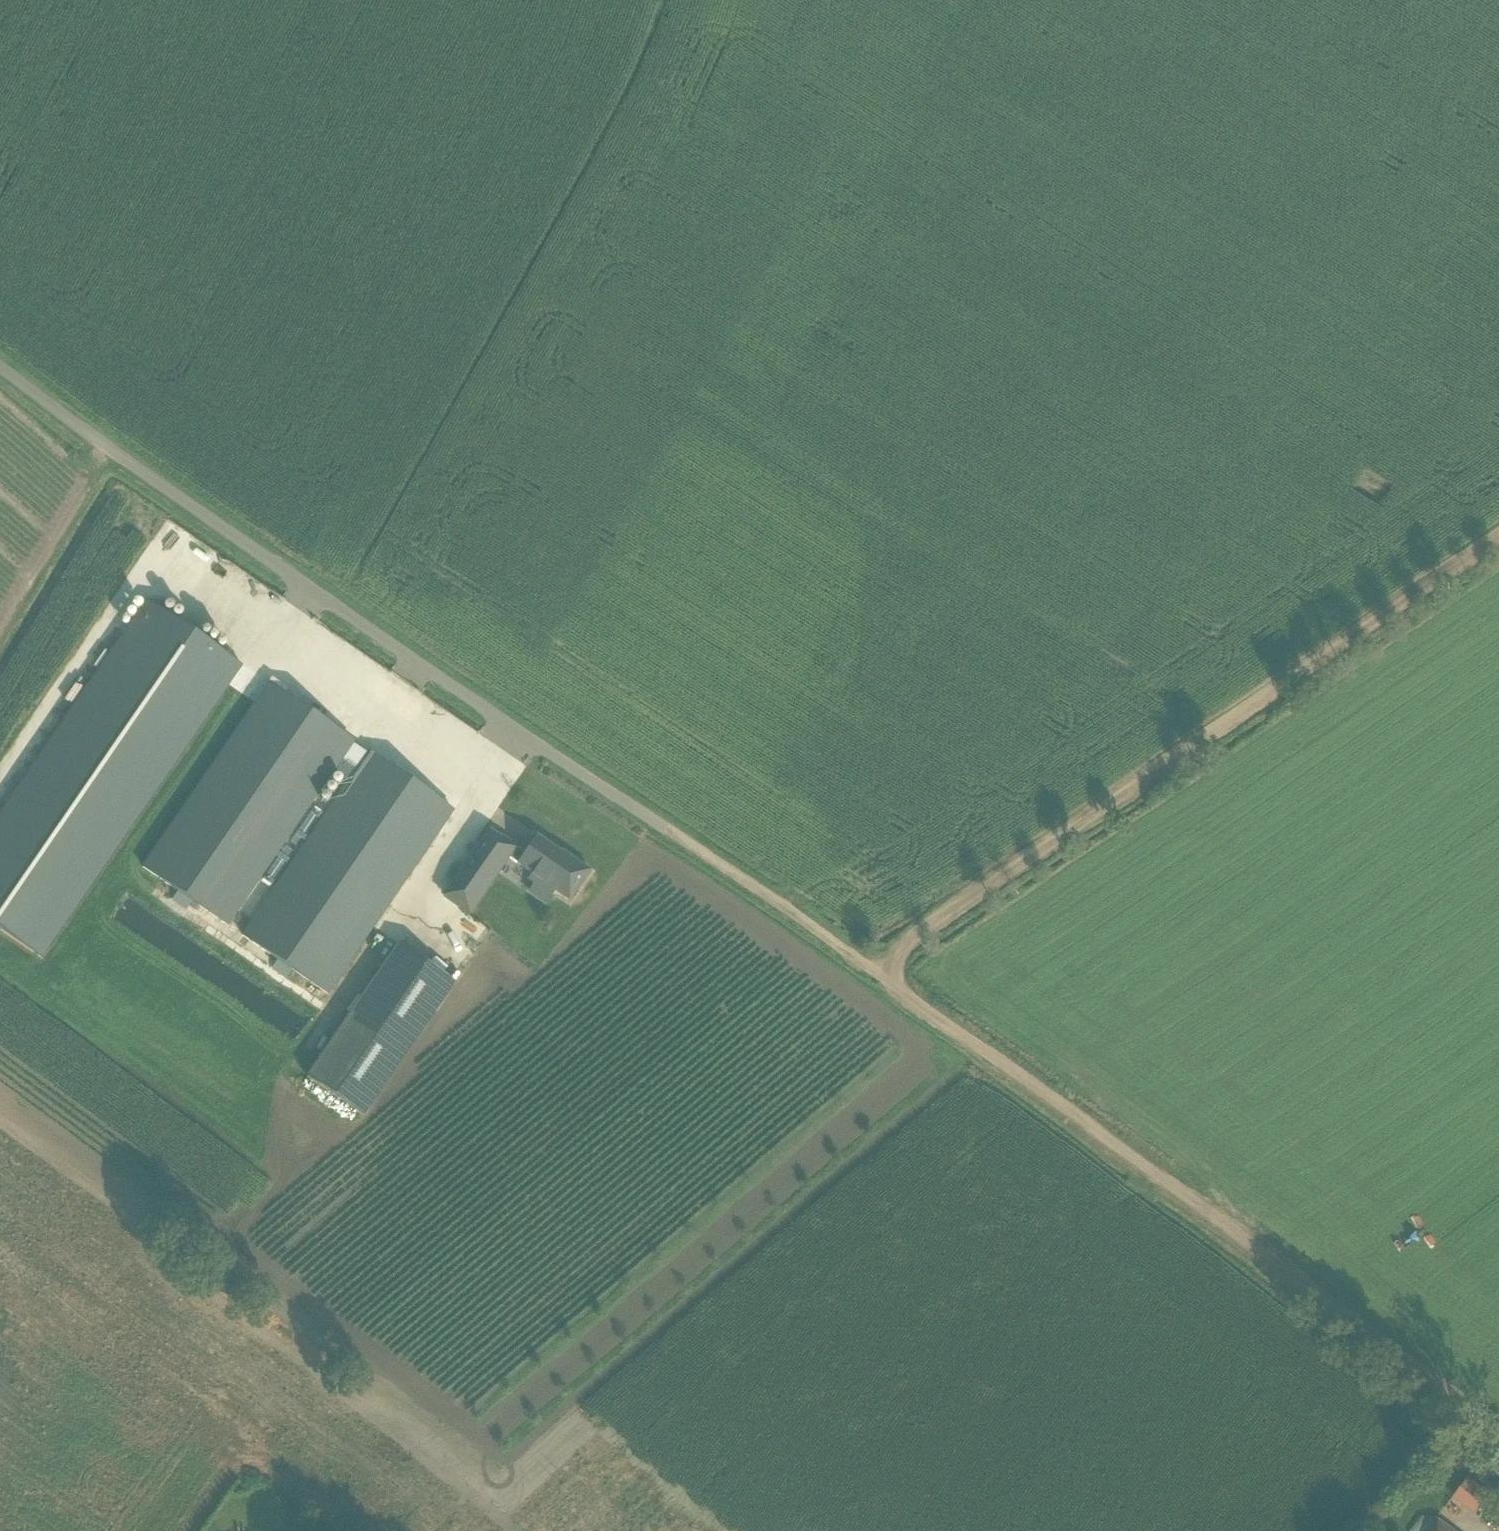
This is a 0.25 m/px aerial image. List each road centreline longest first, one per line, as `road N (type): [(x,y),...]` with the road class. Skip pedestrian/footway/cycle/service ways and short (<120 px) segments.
road 1 (track): [(875,970),(443,682),(0,368)]
road 2 (track): [(1498,1432),(875,970)]
road 3 (track): [(875,970),(1498,541)]

